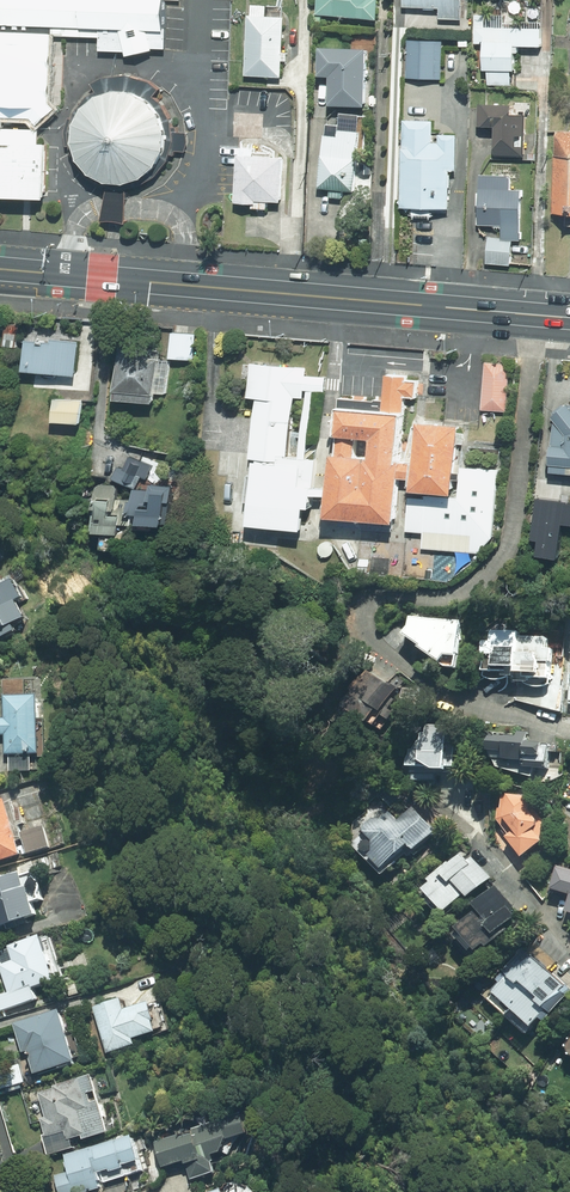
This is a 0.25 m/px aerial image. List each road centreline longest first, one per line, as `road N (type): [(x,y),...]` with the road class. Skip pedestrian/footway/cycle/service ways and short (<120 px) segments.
road 1 (residential): [(538,315),(514,514),(493,570),(452,599),(371,598),(354,613),(370,641),(446,697),(569,730)]
road 2 (primary): [(0,271),(538,315)]
road 3 (residential): [(459,786),(497,869),(569,956)]

